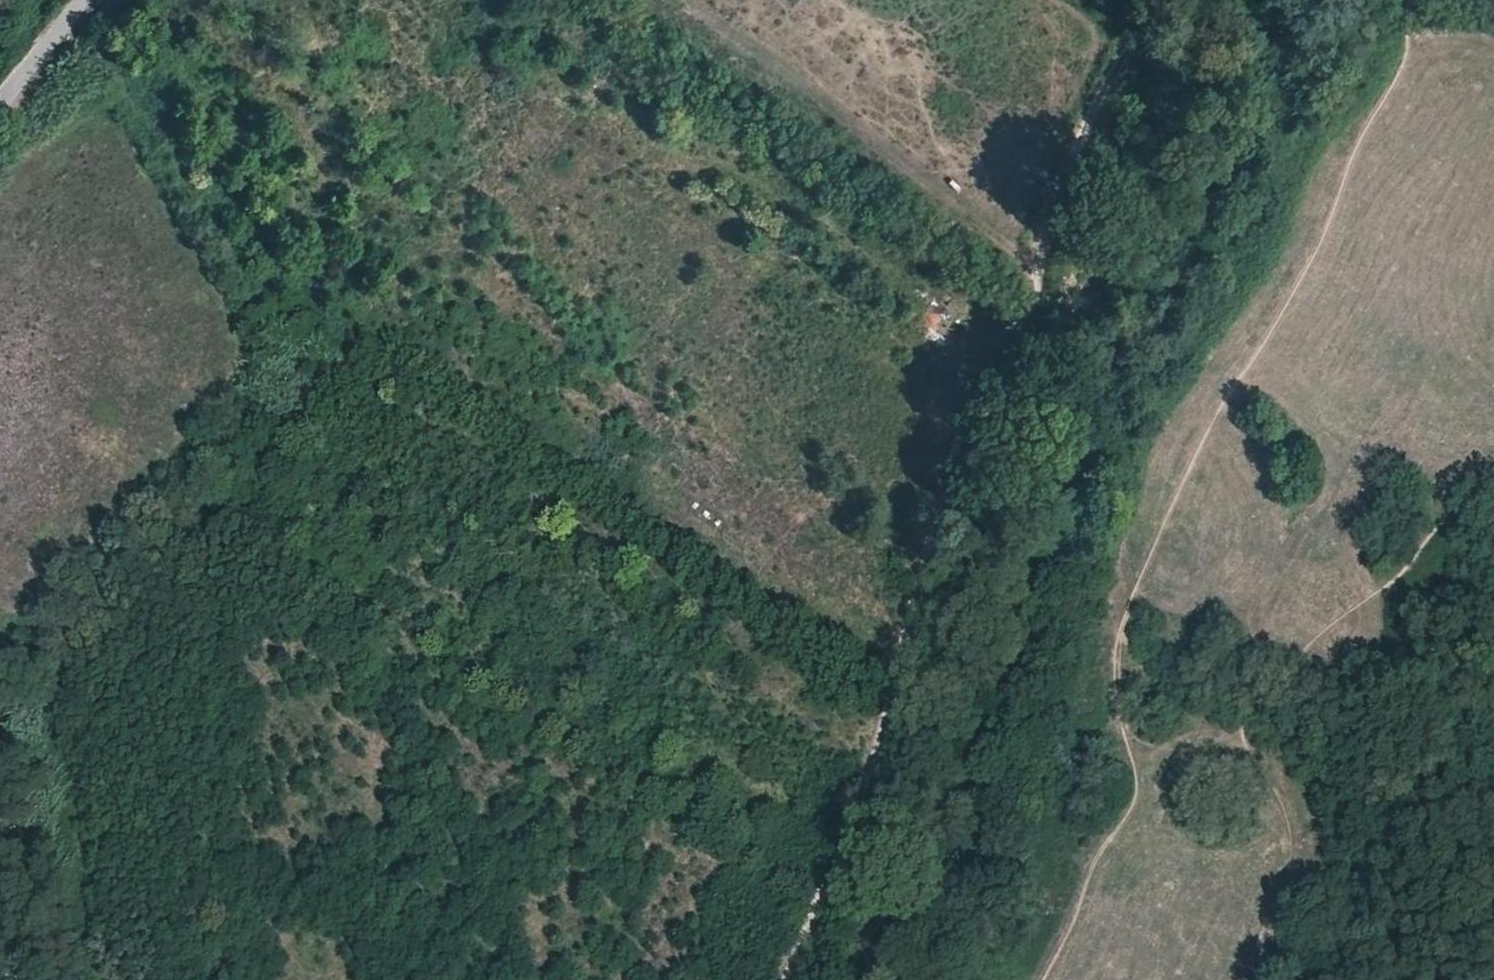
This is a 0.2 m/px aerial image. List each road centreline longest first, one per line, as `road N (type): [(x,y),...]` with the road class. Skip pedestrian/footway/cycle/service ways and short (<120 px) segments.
road 1 (unclassified): [(84,0),(0,103)]

